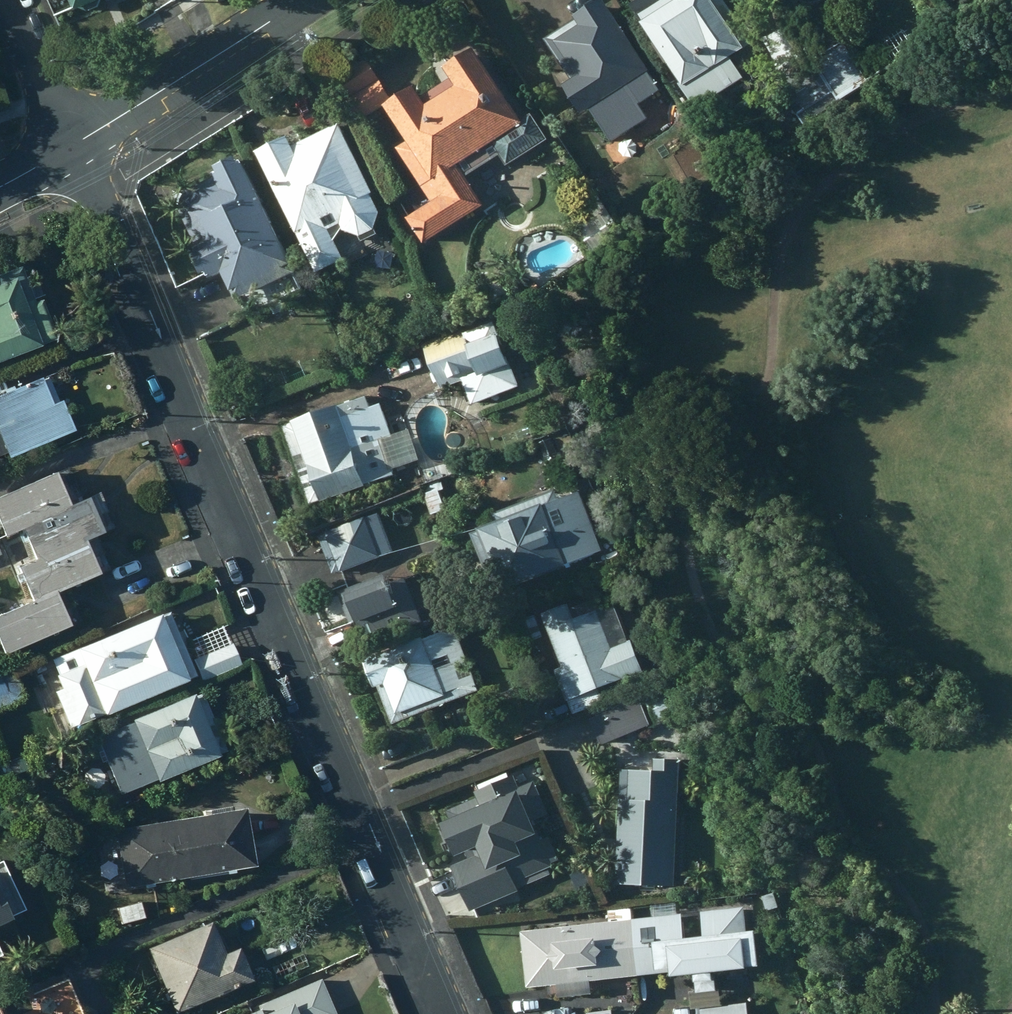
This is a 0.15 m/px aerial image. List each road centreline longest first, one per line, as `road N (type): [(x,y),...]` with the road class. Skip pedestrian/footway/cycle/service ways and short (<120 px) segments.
road 1 (residential): [(79,147),(448,1013)]
road 2 (secondary): [(311,0),(79,147)]
road 3 (residential): [(79,147),(47,97),(7,0)]

